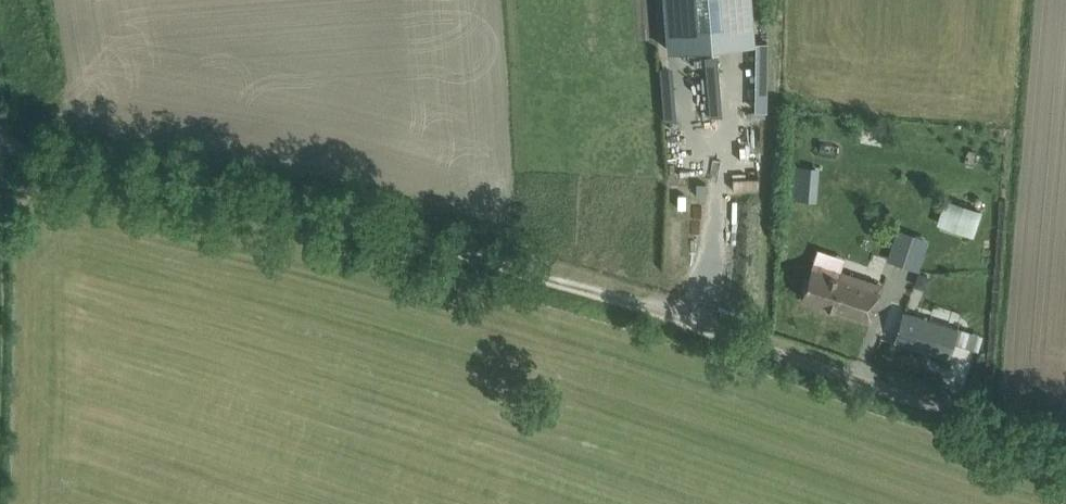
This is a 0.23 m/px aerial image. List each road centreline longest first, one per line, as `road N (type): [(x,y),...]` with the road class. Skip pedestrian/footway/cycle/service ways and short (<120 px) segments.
road 1 (track): [(0,137),(45,162),(363,224),(771,342)]
road 2 (unclassified): [(1065,447),(771,342)]

